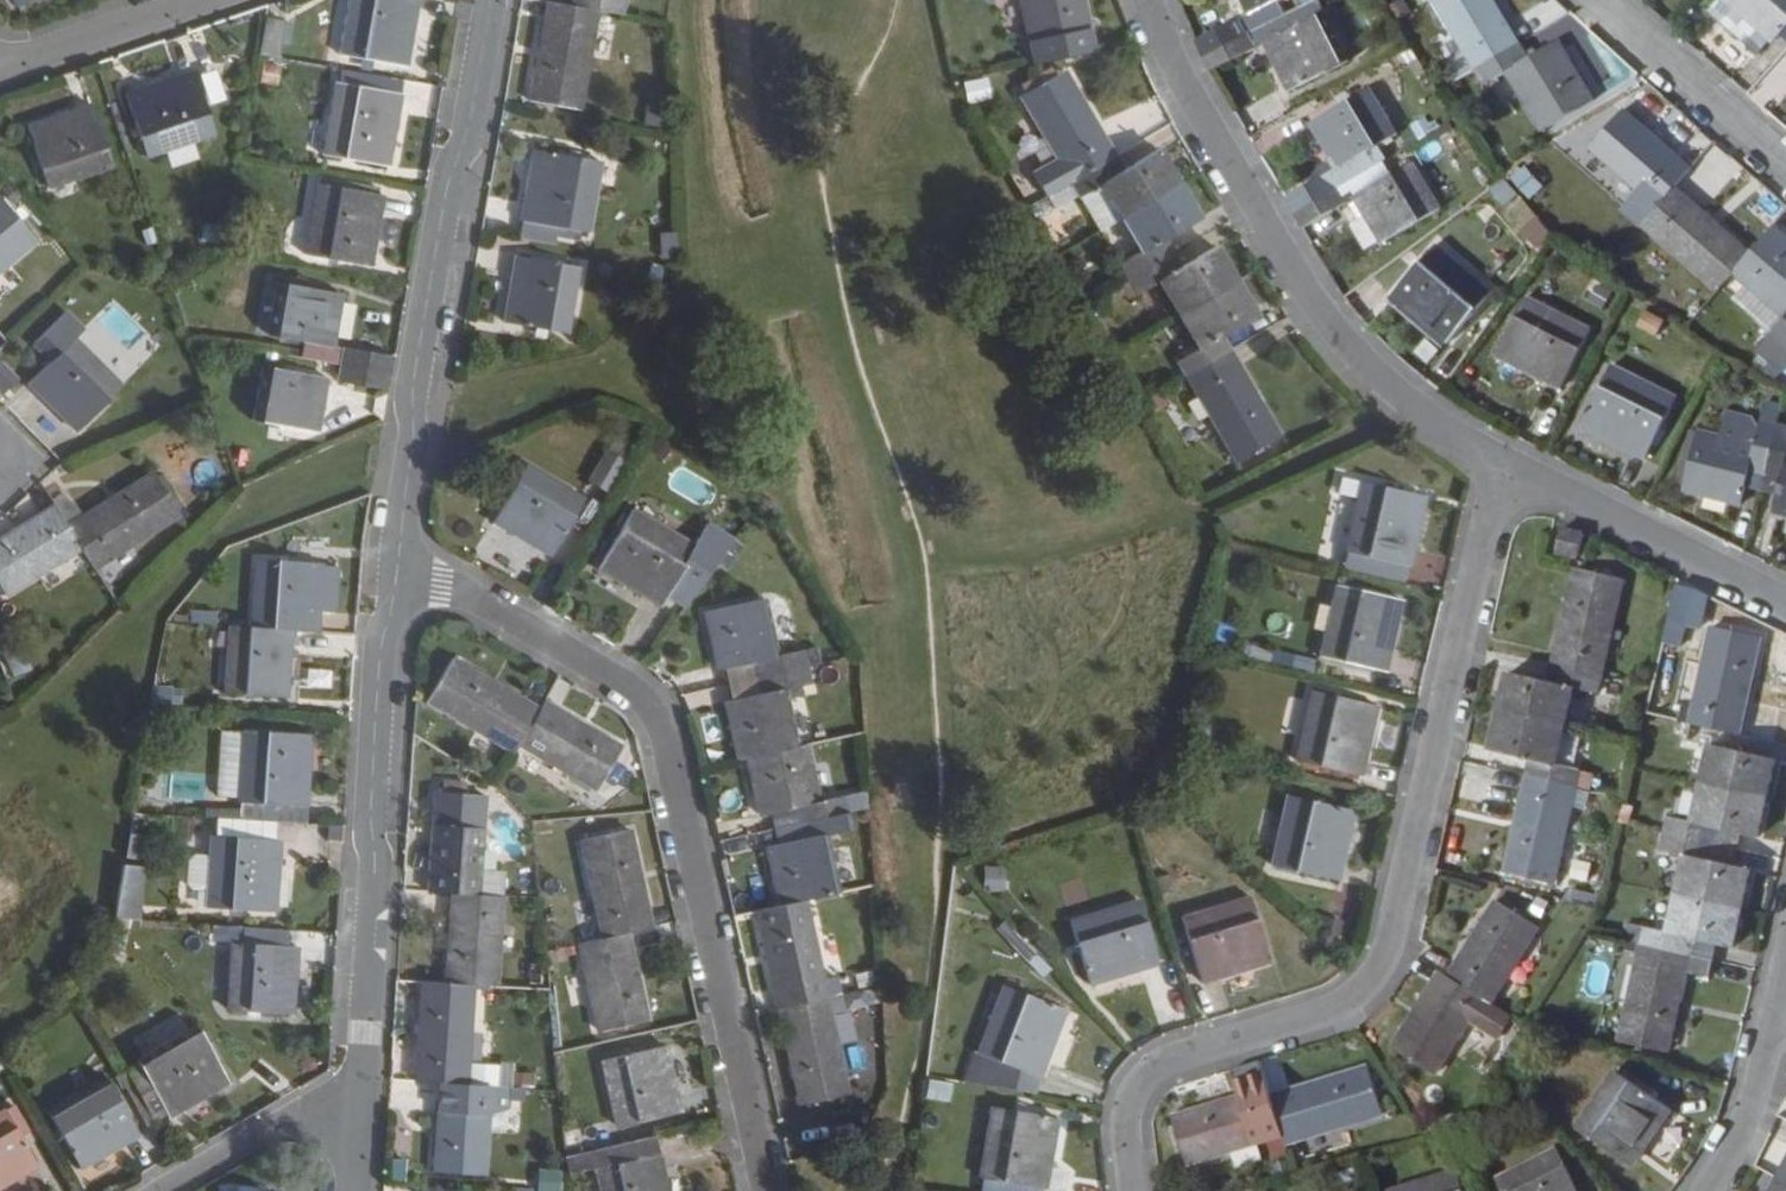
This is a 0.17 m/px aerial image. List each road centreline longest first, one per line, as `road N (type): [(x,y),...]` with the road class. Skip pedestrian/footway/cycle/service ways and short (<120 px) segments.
road 1 (residential): [(1138,1190),(1131,1132),(1139,1093),(1171,1062),(1344,1007),(1379,978),(1399,929),(1506,463)]
road 2 (residential): [(771,1190),(670,750),(647,709),(620,681),(444,584),(403,574)]
road 3 (residential): [(1506,463),(1409,408),(1320,310),(1171,63),(1149,0)]
road 4 (residential): [(403,574),(419,441),(415,390),(458,164),(477,130),(495,0)]
road 5 (residential): [(362,1091),(386,643),(403,574)]
road 6 (residential): [(1785,602),(1506,463)]
road 7 (residential): [(1785,170),(1592,0)]
road 8 (residential): [(362,1091),(292,1115),(160,1190)]
road 9 (residential): [(188,0),(0,64)]
road 10 (residential): [(1777,1009),(1736,1148),(1707,1190)]

